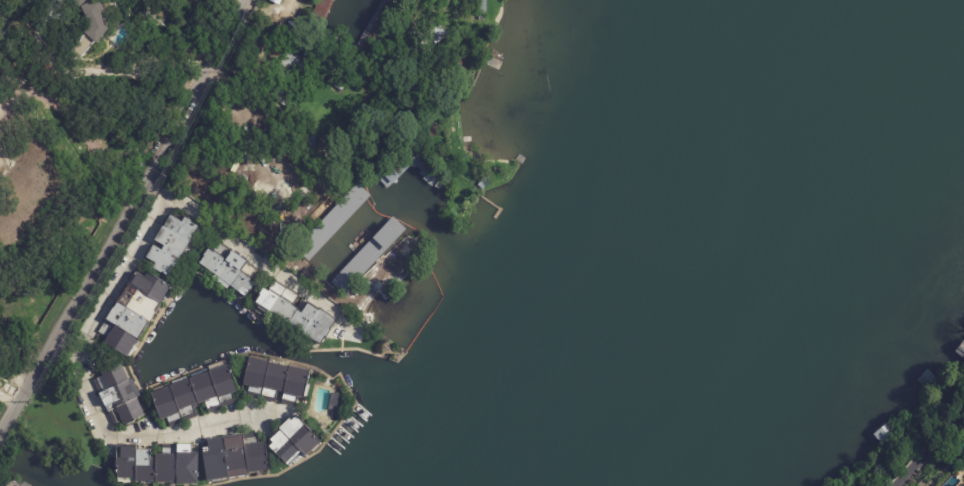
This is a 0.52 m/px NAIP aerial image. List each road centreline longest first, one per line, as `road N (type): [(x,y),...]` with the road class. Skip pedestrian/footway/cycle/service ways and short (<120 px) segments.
road 1 (residential): [(0,430),(148,186),(243,0)]
road 2 (residential): [(50,349),(80,365),(106,437),(164,441),(268,416)]
road 3 (residential): [(148,186),(359,328)]

